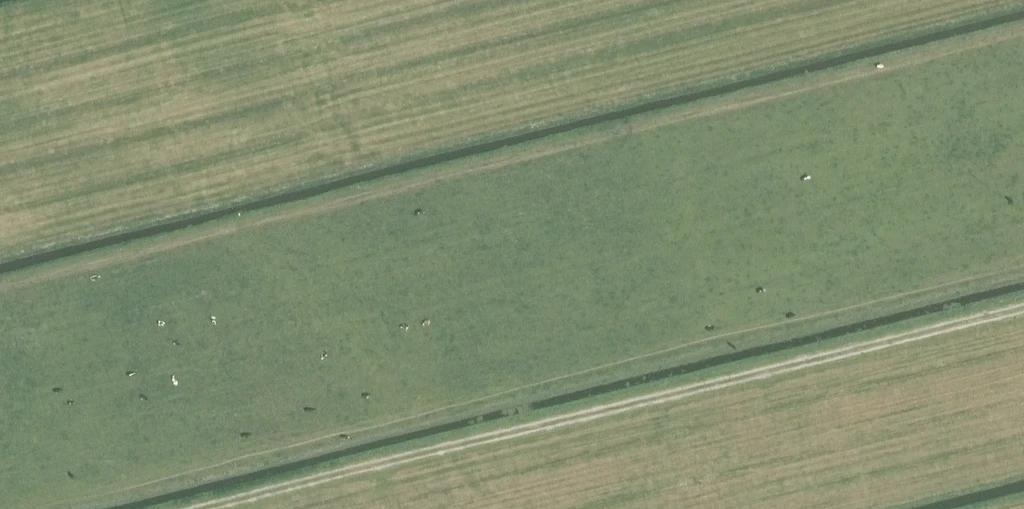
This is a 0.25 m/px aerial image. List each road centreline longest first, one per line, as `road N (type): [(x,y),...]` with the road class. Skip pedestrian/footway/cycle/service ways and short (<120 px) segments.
road 1 (track): [(0,287),(1023,28)]
road 2 (track): [(210,508),(1023,306)]

